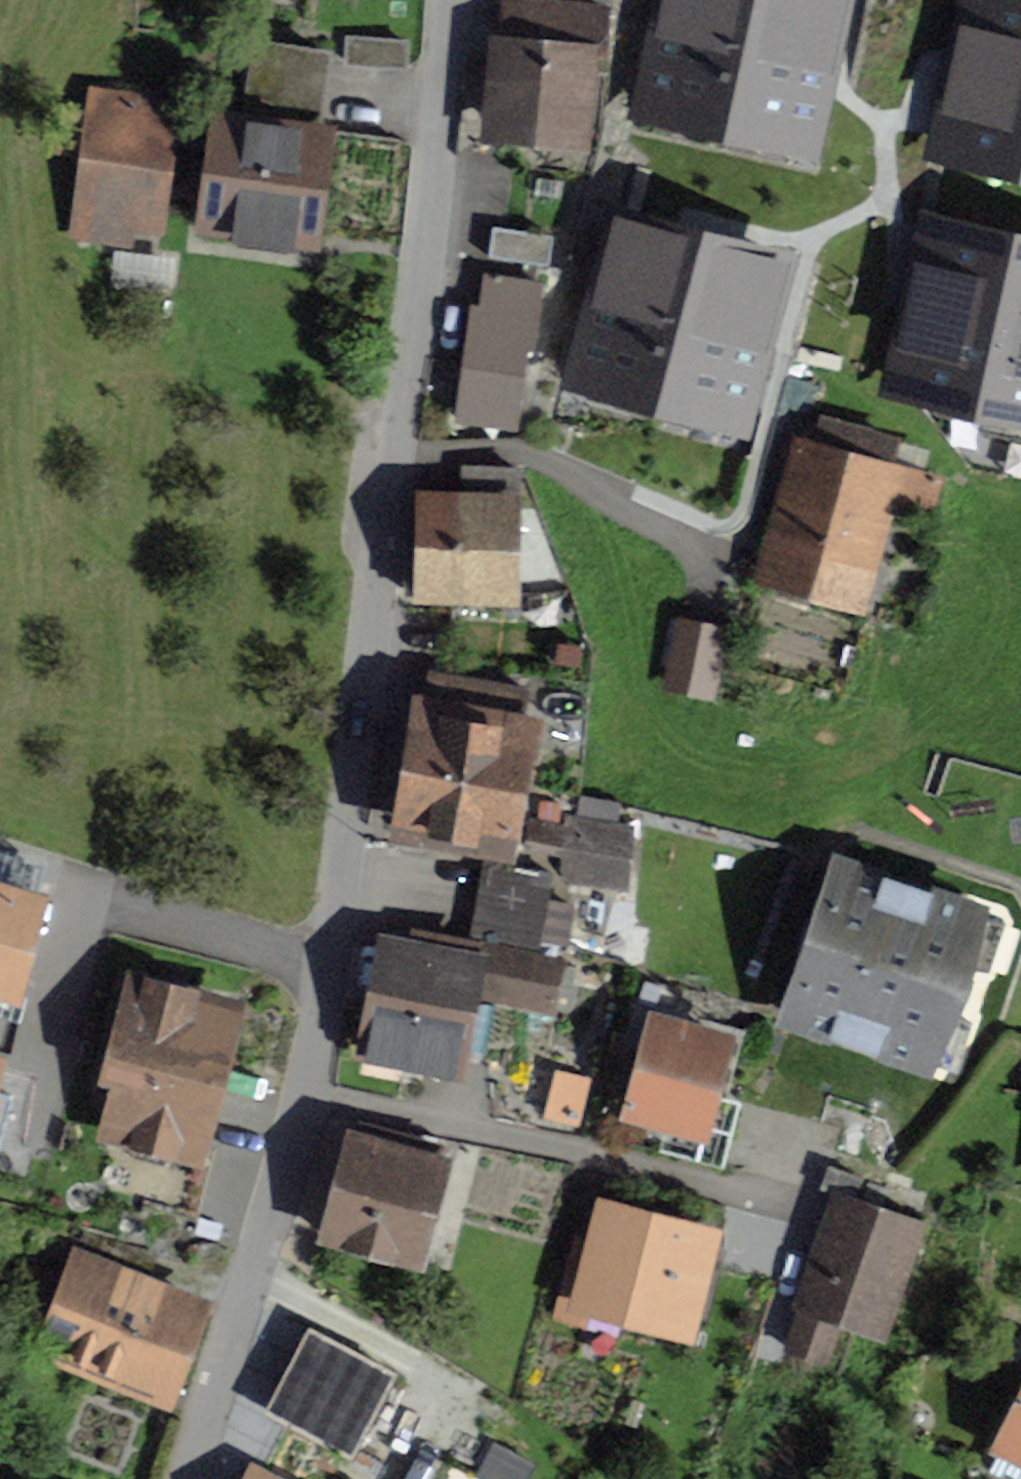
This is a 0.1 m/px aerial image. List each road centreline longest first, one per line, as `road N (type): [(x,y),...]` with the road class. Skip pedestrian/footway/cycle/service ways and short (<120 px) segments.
road 1 (residential): [(189,1478),(315,1058),(446,0)]

